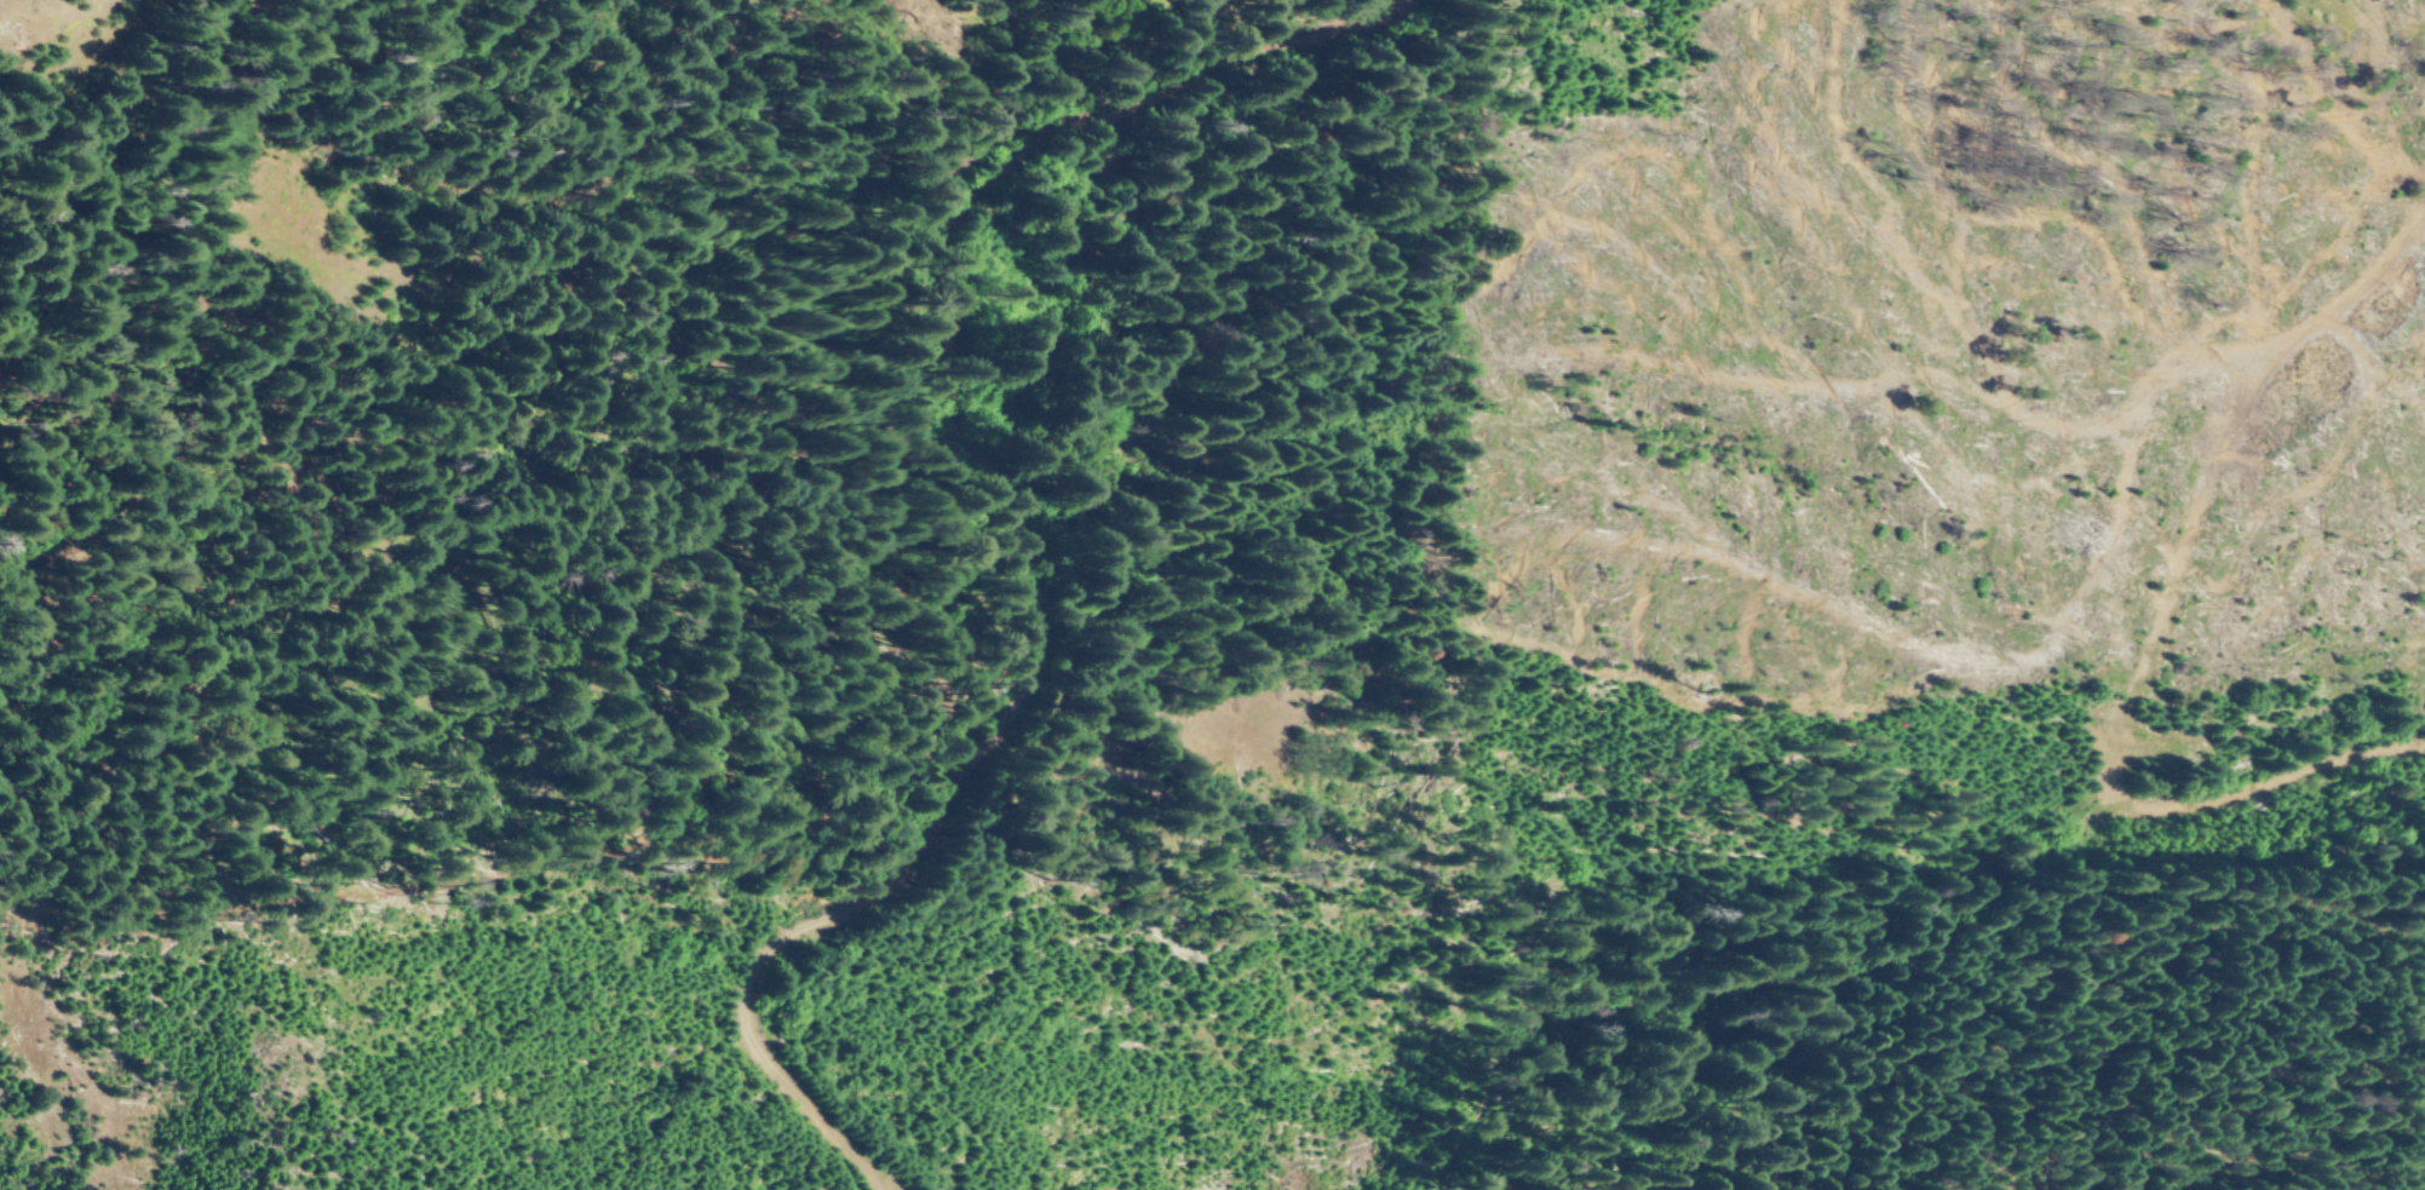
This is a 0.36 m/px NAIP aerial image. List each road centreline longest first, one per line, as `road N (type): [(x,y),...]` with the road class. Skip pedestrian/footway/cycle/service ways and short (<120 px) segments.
road 1 (track): [(1374,0),(1332,28),(1186,70),(1029,140),(947,213),(931,277),(947,395),(962,433),(1021,519),(1029,648),(1007,701),(887,875),(829,918),(765,942),(743,967),(735,1011),(760,1056),(868,1169),(873,1189)]
road 2 (track): [(2424,743),(2346,747),(2191,801),(2143,804),(2119,795),(2107,775),(2104,738),(2231,416),(2260,370)]

